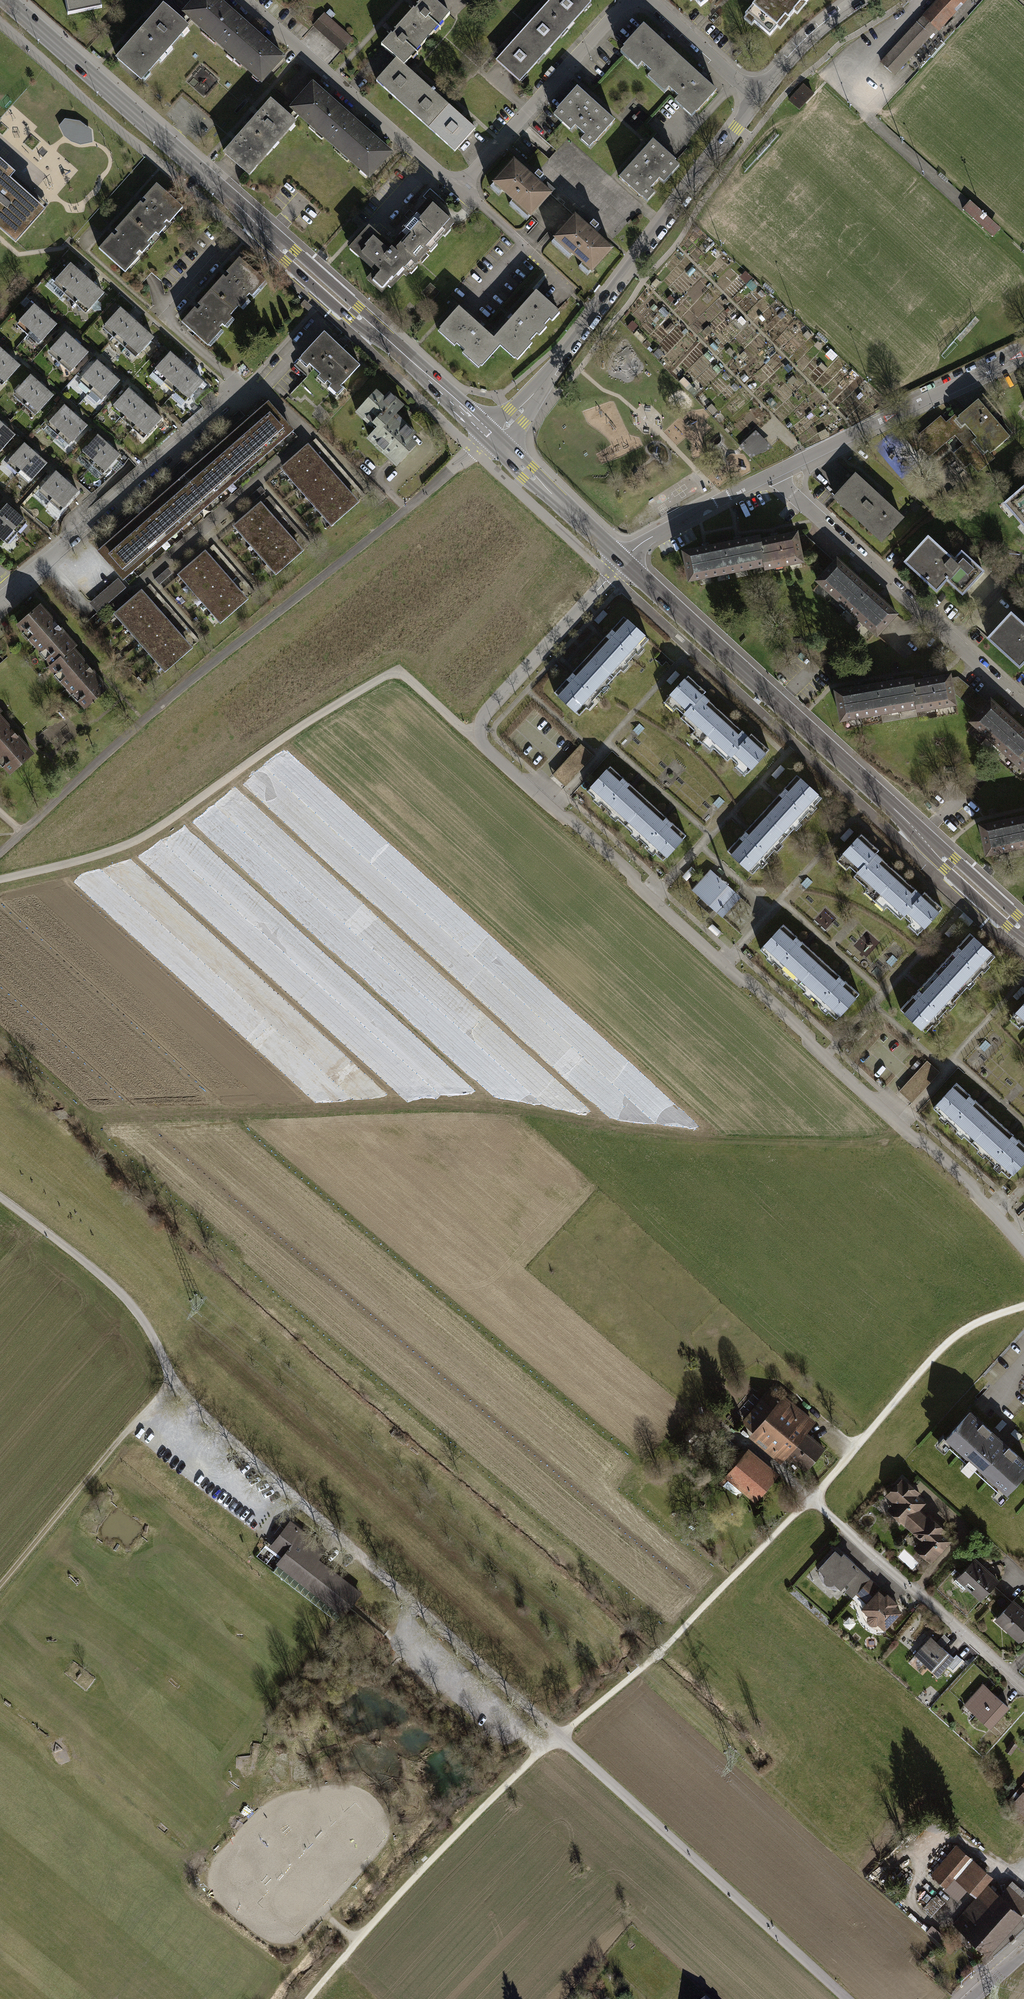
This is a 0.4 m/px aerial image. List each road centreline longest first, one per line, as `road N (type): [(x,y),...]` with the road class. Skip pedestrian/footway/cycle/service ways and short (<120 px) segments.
road 1 (residential): [(1023,1252),(952,1172),(485,748),(480,736),(488,711),(624,560)]
road 2 (track): [(903,1131),(881,1144),(666,1139),(421,1105),(102,1119),(0,1035)]
road 3 (unclassified): [(170,1381),(845,1998)]
road 4 (track): [(541,1751),(670,1643),(936,1354),(964,1330),(1023,1304)]
road 5 (secondary): [(4,0),(492,438)]
road 6 (track): [(480,736),(404,676),(388,675),(126,845),(0,880)]
road 7 (secondary): [(624,560),(1023,930)]
road 8 (residential): [(245,0),(458,190),(628,0)]
road 9 (track): [(0,853),(171,696),(407,511)]
road 10 (track): [(0,1198),(120,1292),(152,1337),(170,1381),(0,1587)]
road 11 (residential): [(321,315),(253,391),(0,607)]
road 12 (residential): [(758,98),(492,438)]
road 13 (residential): [(775,472),(1023,706)]
road 14 (track): [(309,1998),(541,1751)]
road 15 (residential): [(1023,1688),(809,1500)]
road 16 (residential): [(775,472),(1023,353)]
road 17 (secondary): [(492,438),(624,560)]
road 18 (residential): [(624,560),(645,541),(775,472)]
road 19 (residential): [(647,0),(758,98)]
road 20 (residential): [(861,0),(824,25),(758,98)]

